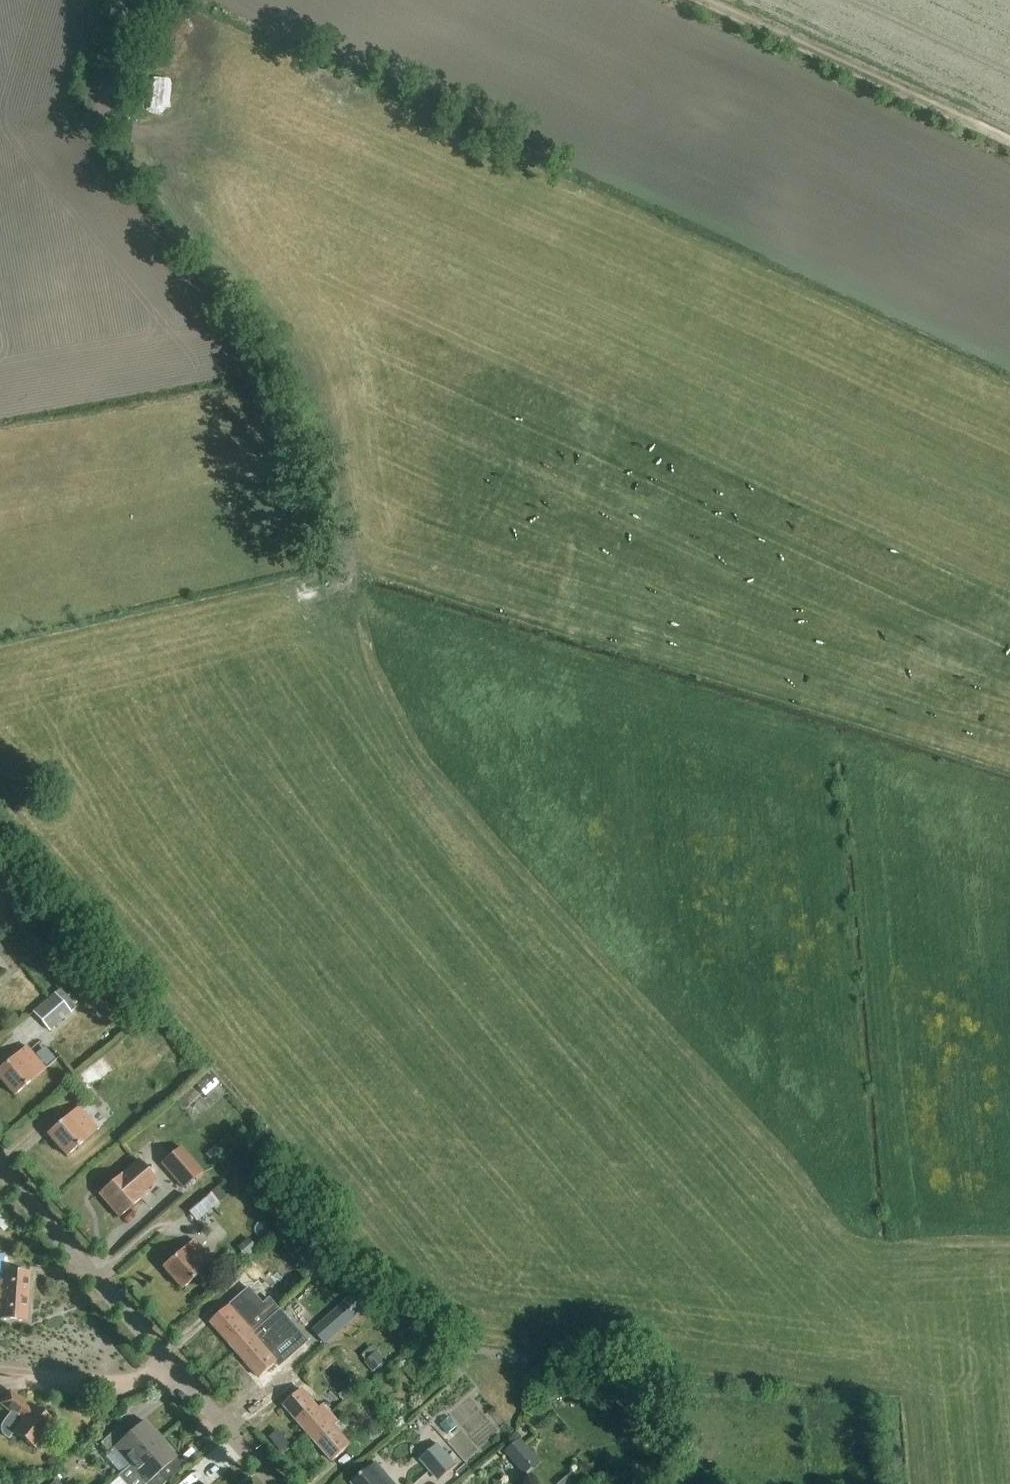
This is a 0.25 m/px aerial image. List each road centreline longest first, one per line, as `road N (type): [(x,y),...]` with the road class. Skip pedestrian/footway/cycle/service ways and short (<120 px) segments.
road 1 (residential): [(276,1483),(0,1171)]
road 2 (track): [(707,0),(1009,142)]
road 3 (track): [(132,0),(103,100),(107,120),(124,133)]

